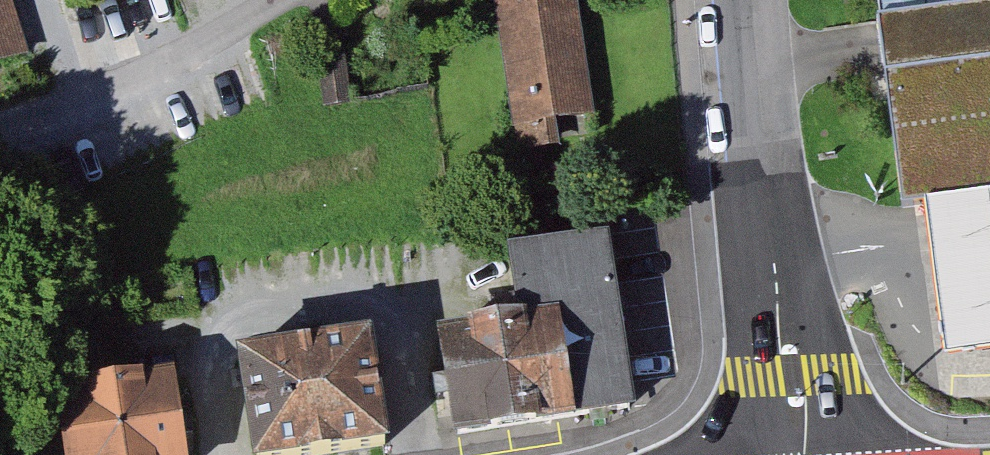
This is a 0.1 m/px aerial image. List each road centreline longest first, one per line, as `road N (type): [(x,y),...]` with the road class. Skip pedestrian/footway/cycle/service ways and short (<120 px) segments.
road 1 (residential): [(804,454),(774,261),(755,0)]

